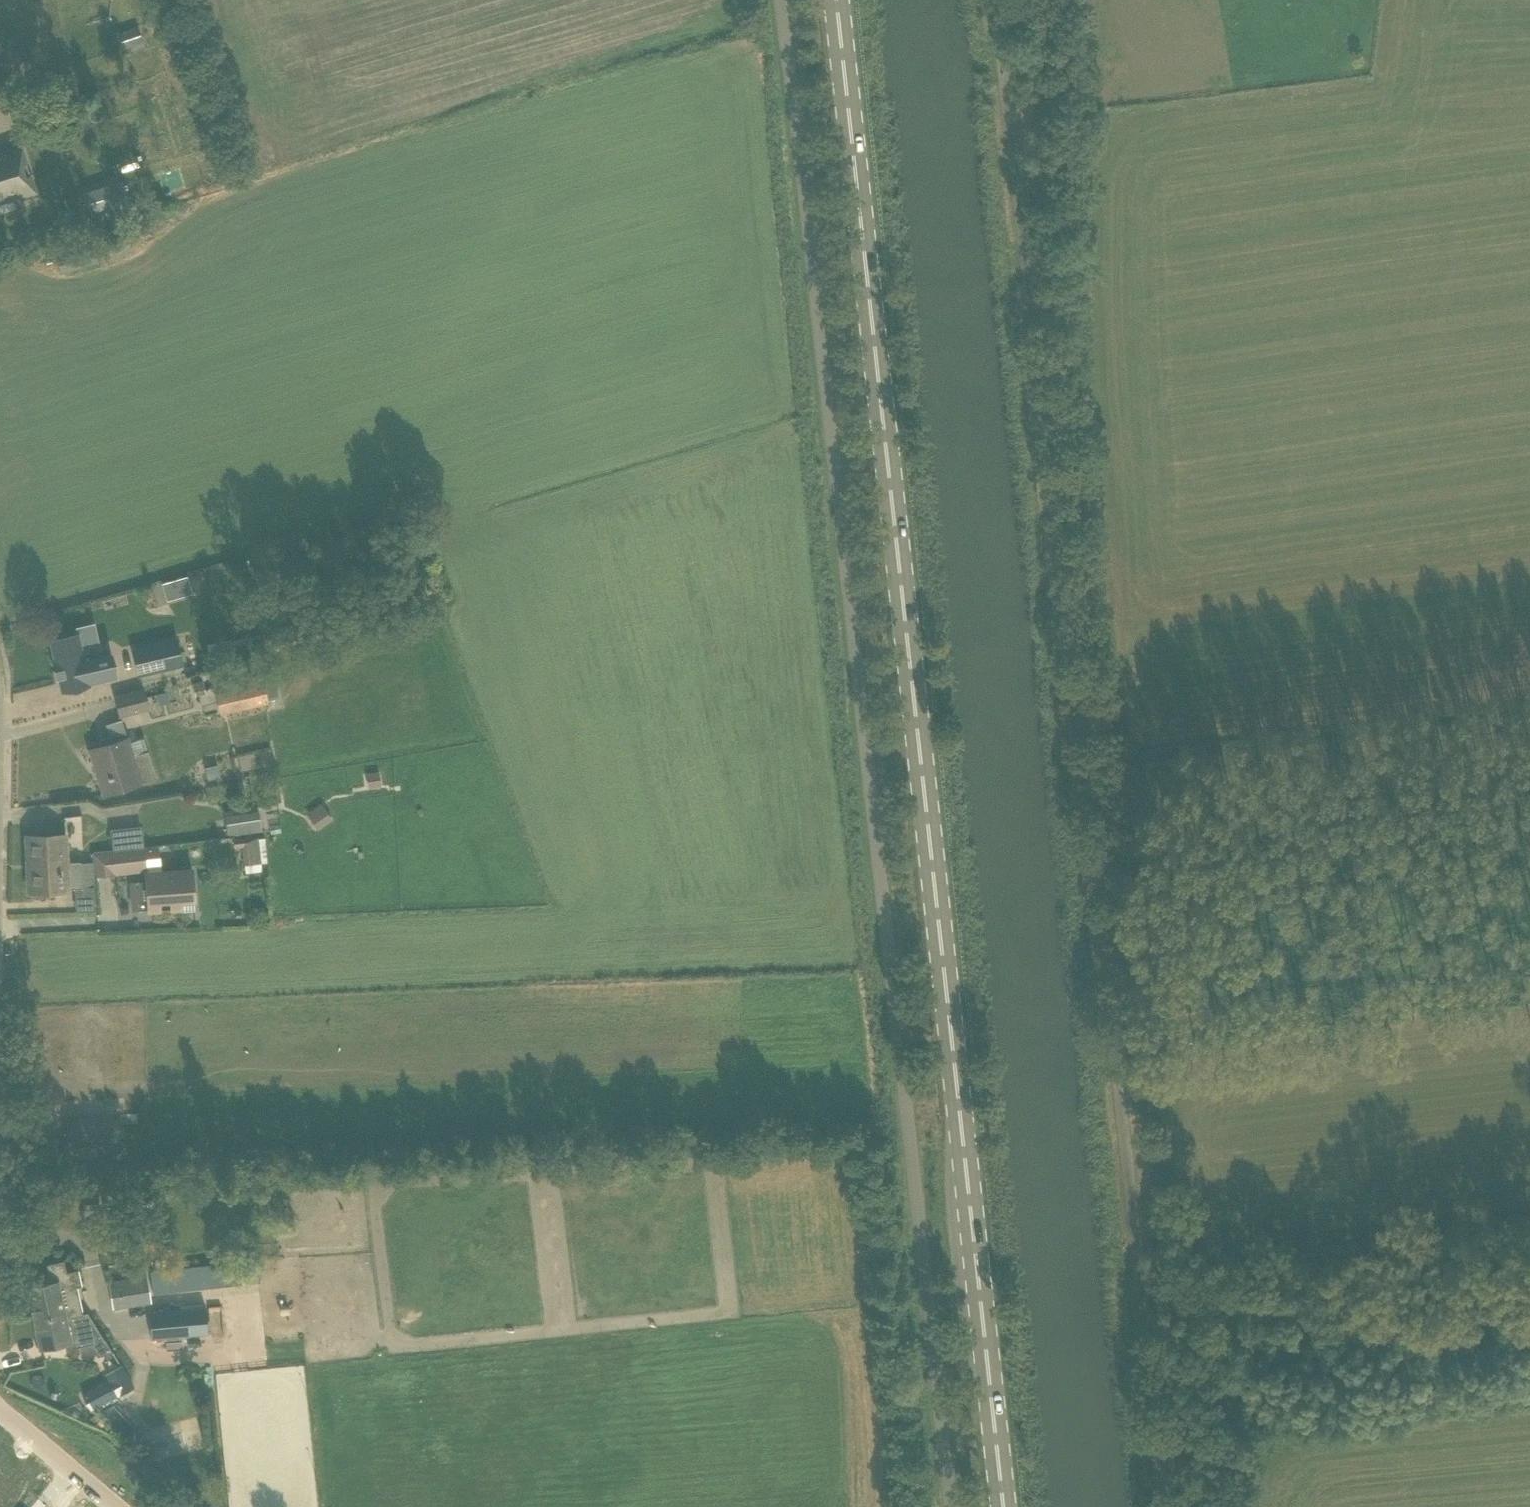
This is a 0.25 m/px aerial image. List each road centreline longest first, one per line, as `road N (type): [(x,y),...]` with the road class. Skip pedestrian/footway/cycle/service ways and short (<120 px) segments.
road 1 (unclassified): [(948,1506),(776,0)]
road 2 (unclassified): [(1167,1506),(1091,744),(1000,0)]
road 3 (primary): [(998,1506),(831,0)]
road 4 (residential): [(0,1398),(116,1506)]

